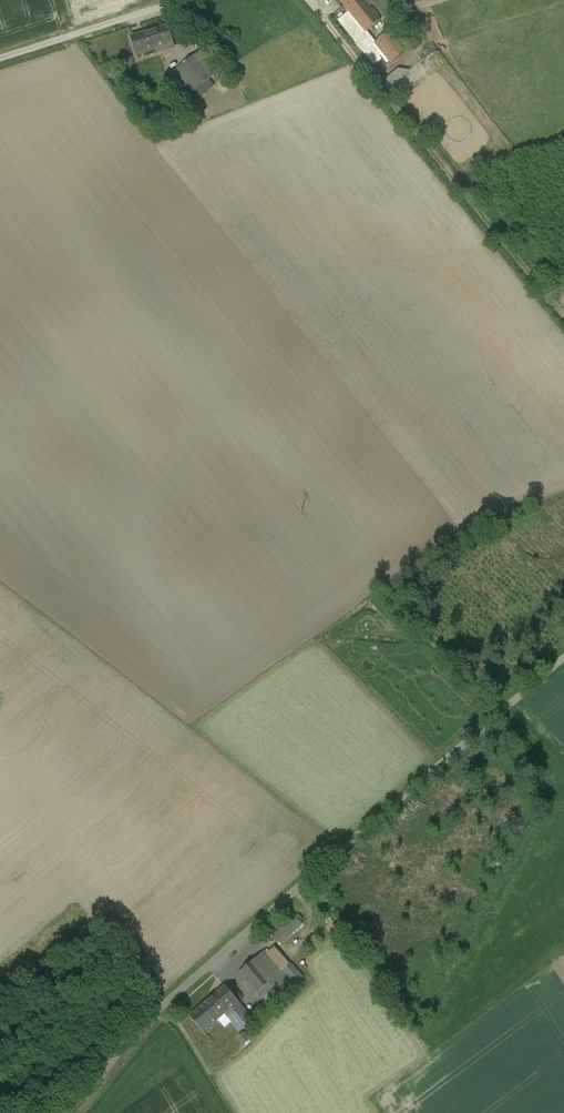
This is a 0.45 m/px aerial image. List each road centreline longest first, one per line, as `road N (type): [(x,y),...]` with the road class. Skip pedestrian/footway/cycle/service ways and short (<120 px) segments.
road 1 (unclassified): [(563,655),(183,985),(67,1112)]
road 2 (track): [(309,0),(563,318)]

